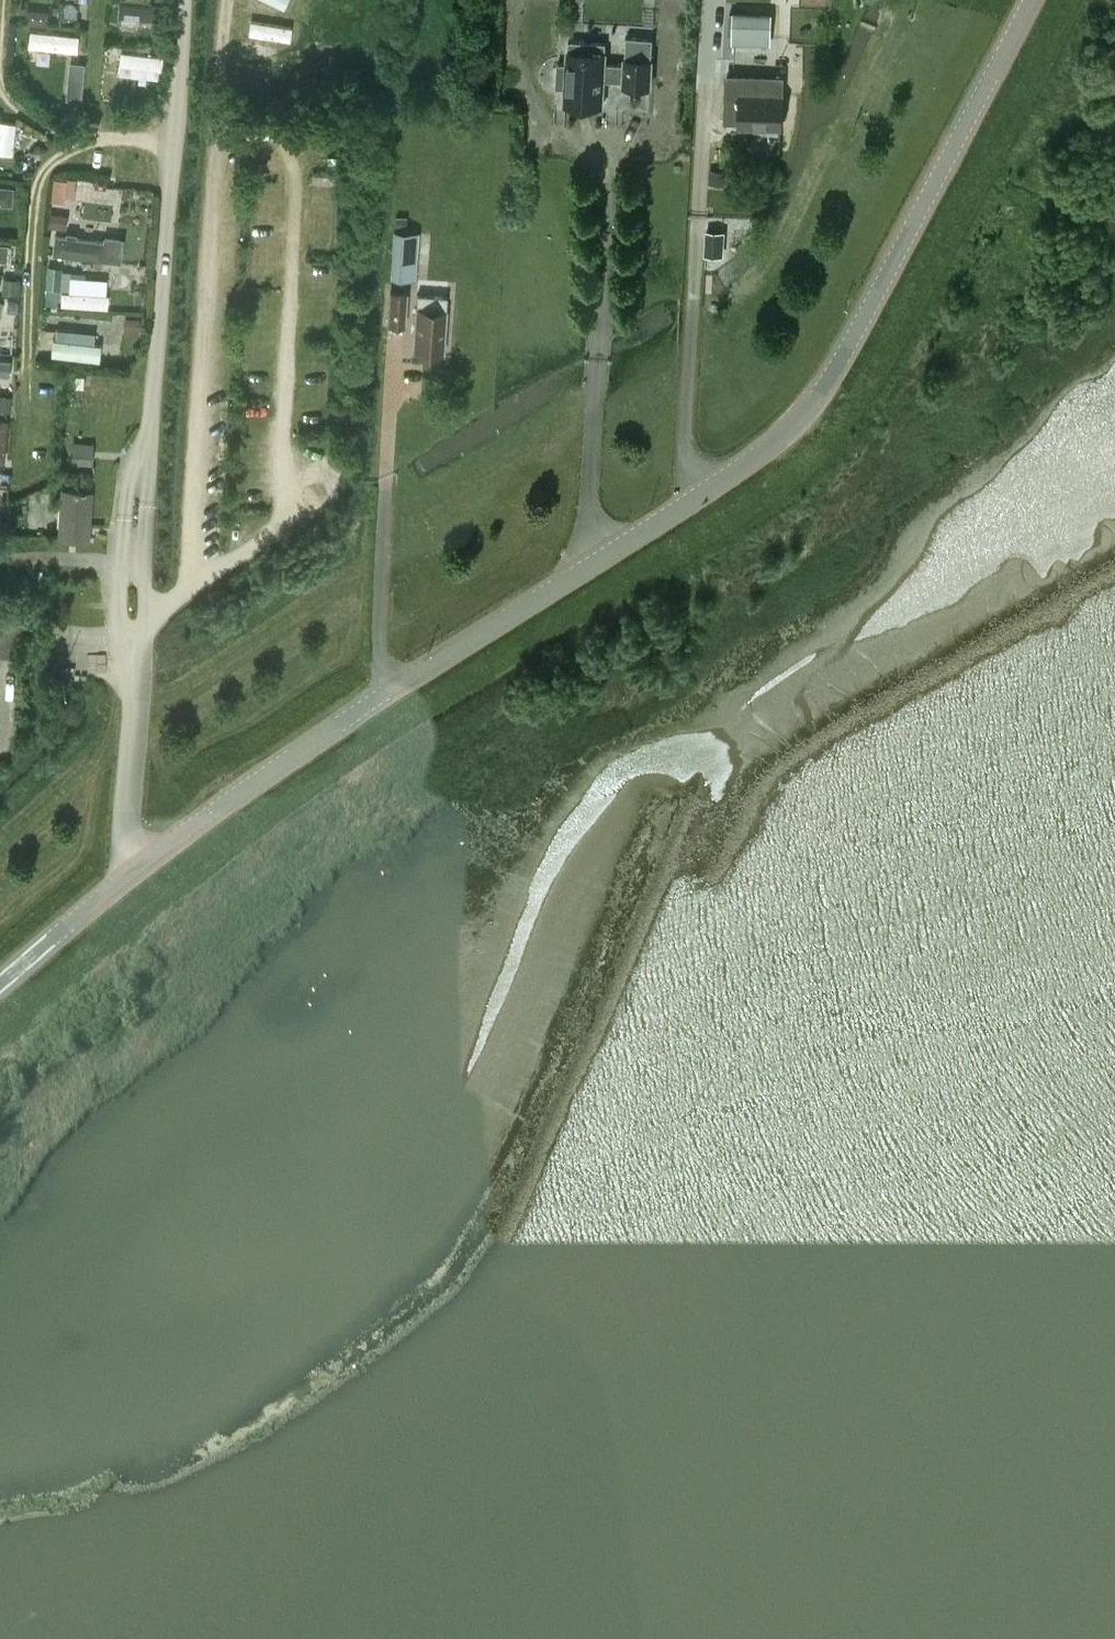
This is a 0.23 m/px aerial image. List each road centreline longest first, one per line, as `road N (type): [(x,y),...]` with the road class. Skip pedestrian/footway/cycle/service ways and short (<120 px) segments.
road 1 (tertiary): [(0,985),(259,777),(749,459),(793,422),(862,321),(1029,0)]

